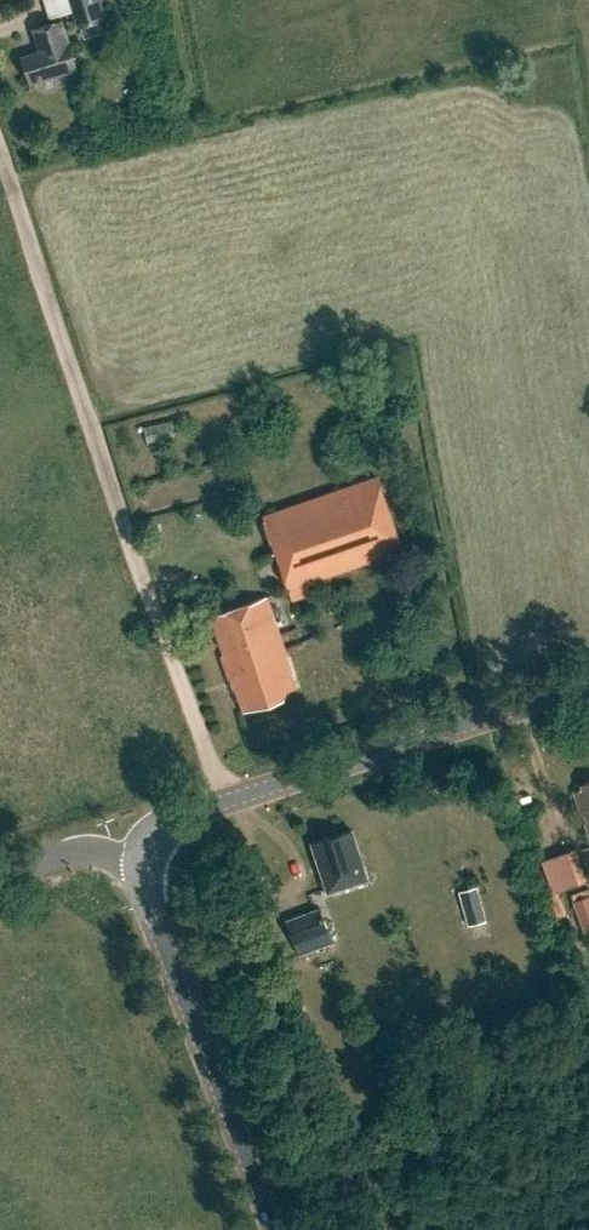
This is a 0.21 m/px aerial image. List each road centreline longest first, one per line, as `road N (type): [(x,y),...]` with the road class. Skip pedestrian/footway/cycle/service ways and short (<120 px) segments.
road 1 (unclassified): [(227,797),(0,153)]
road 2 (secondary): [(282,1229),(126,831)]
road 3 (secondary): [(227,797),(588,684)]
road 4 (residential): [(0,872),(126,831)]

